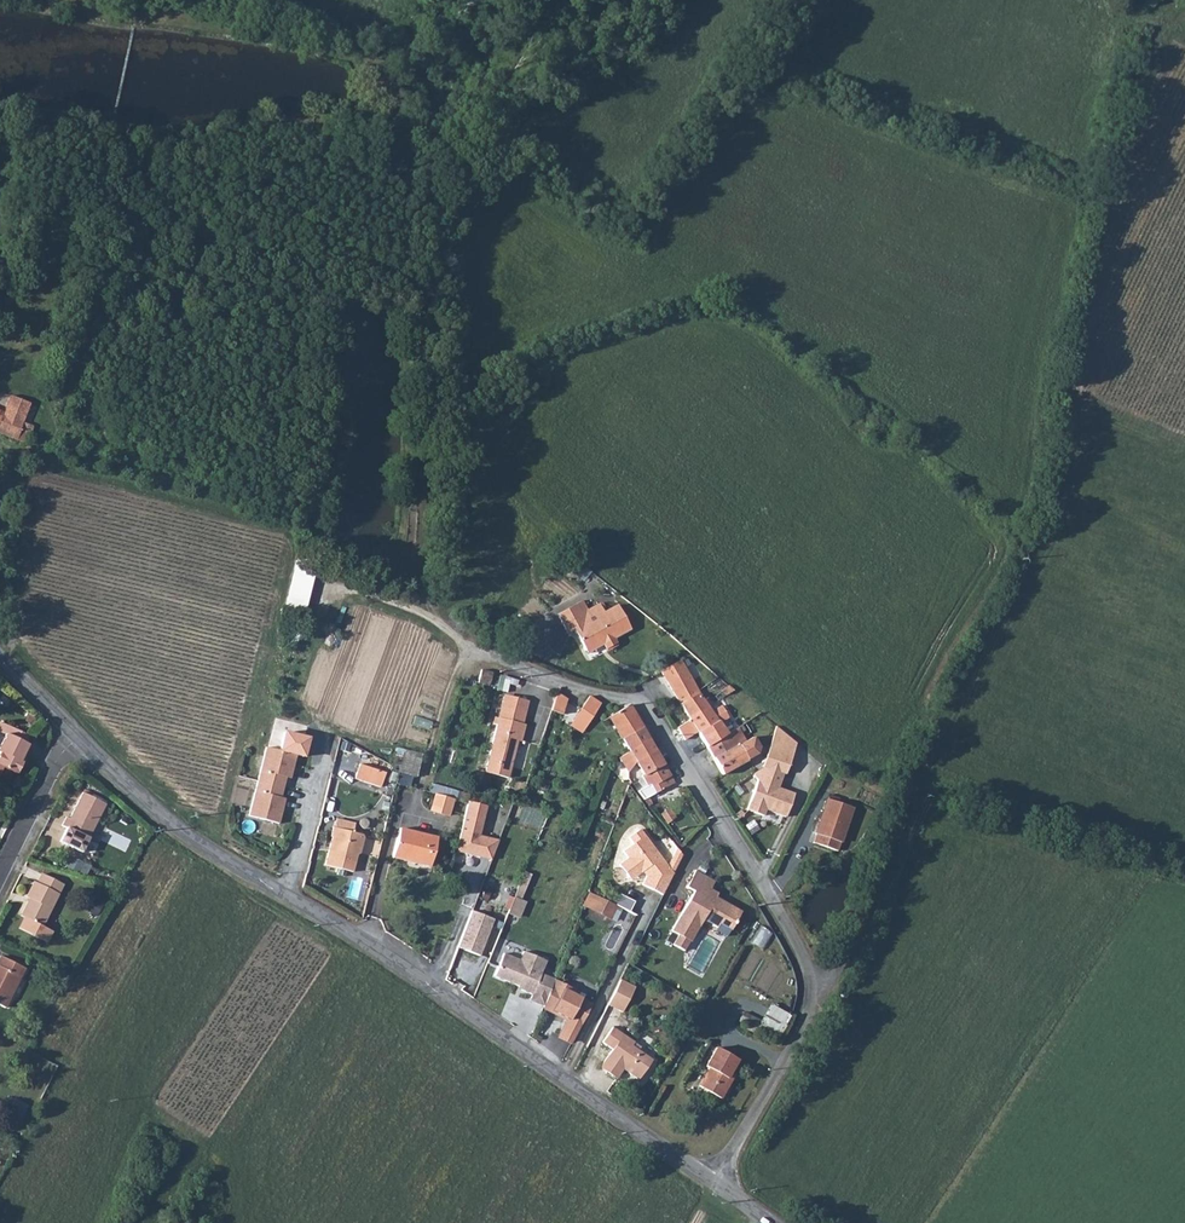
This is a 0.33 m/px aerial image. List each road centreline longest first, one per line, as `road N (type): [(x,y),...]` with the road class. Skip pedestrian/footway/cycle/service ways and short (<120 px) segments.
road 1 (track): [(810,1020),(861,930),(935,747),(1057,526),(1116,188),(1169,0)]
road 2 (unclassified): [(76,735),(182,835),(364,944),(714,1182)]
road 3 (residential): [(714,1182),(810,1020),(799,948),(644,702),(541,677),(528,741)]
road 4 (track): [(318,579),(439,622),(476,657),(541,677)]
road 5 (residential): [(0,871),(76,735)]
road 6 (track): [(476,657),(453,677),(426,770)]

